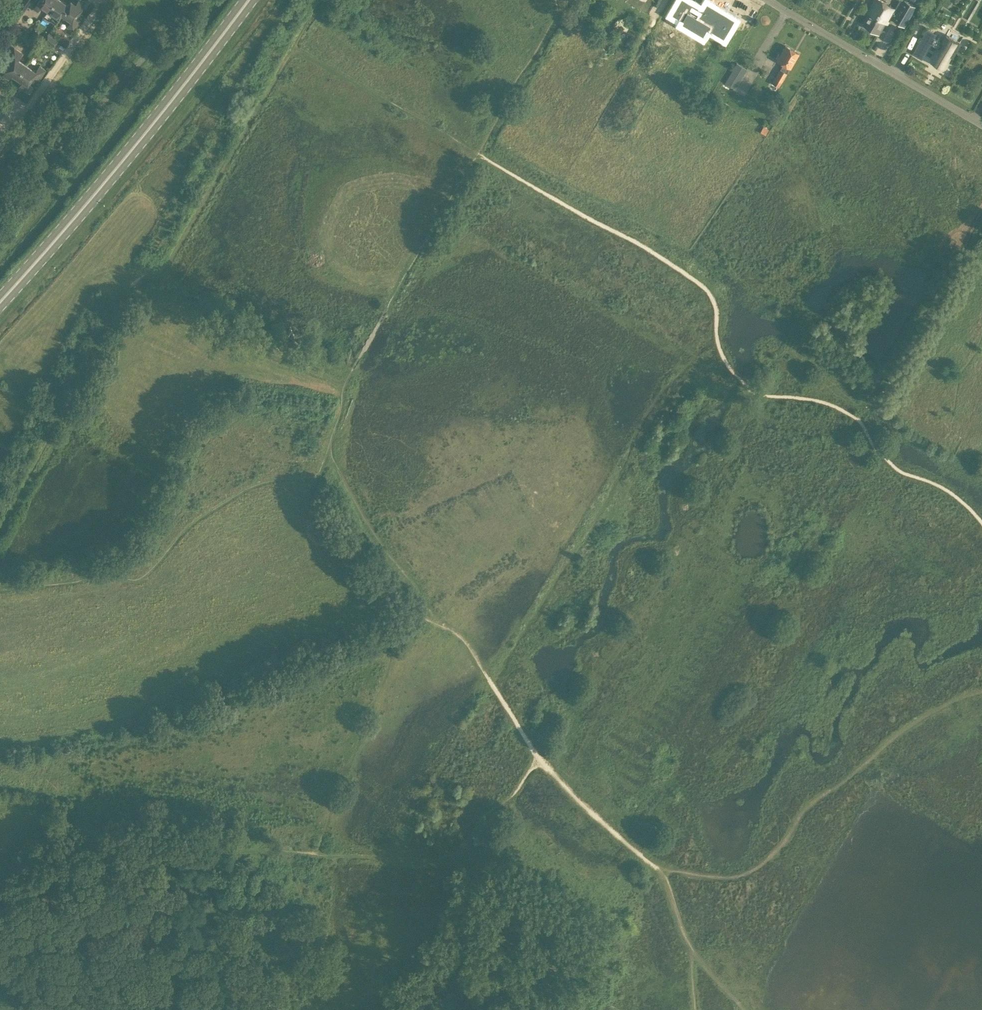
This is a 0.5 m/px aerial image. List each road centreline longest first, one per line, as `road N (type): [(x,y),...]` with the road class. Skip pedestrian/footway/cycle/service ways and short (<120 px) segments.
road 1 (primary): [(249,0),(0,302)]
road 2 (track): [(645,862),(564,793),(467,643),(433,613)]
road 3 (unclassified): [(981,127),(766,0)]
road 4 (track): [(861,423),(981,217)]
road 5 (track): [(745,1009),(691,956),(659,868)]
road 6 (residential): [(17,107),(27,108),(99,0)]

